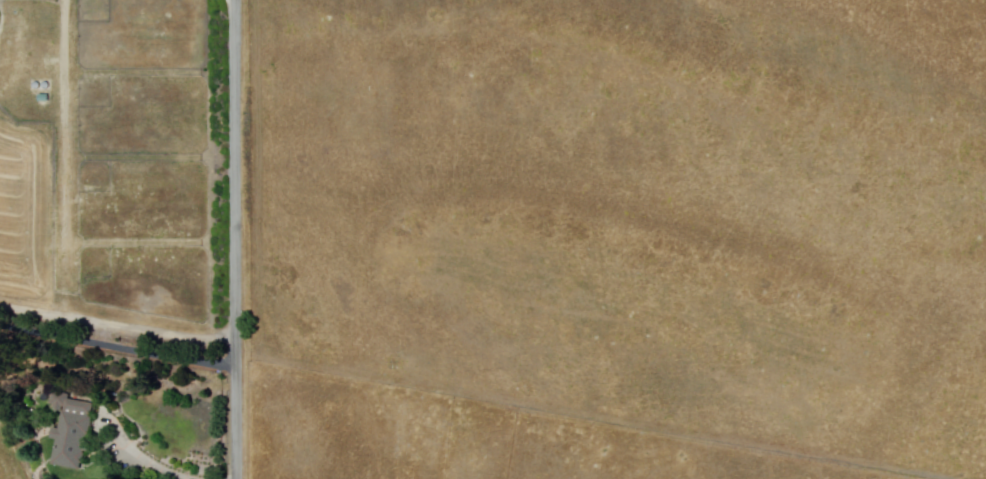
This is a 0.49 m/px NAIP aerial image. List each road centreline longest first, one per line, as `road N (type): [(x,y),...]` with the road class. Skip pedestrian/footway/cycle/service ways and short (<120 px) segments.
road 1 (residential): [(232,478),(233,0)]

